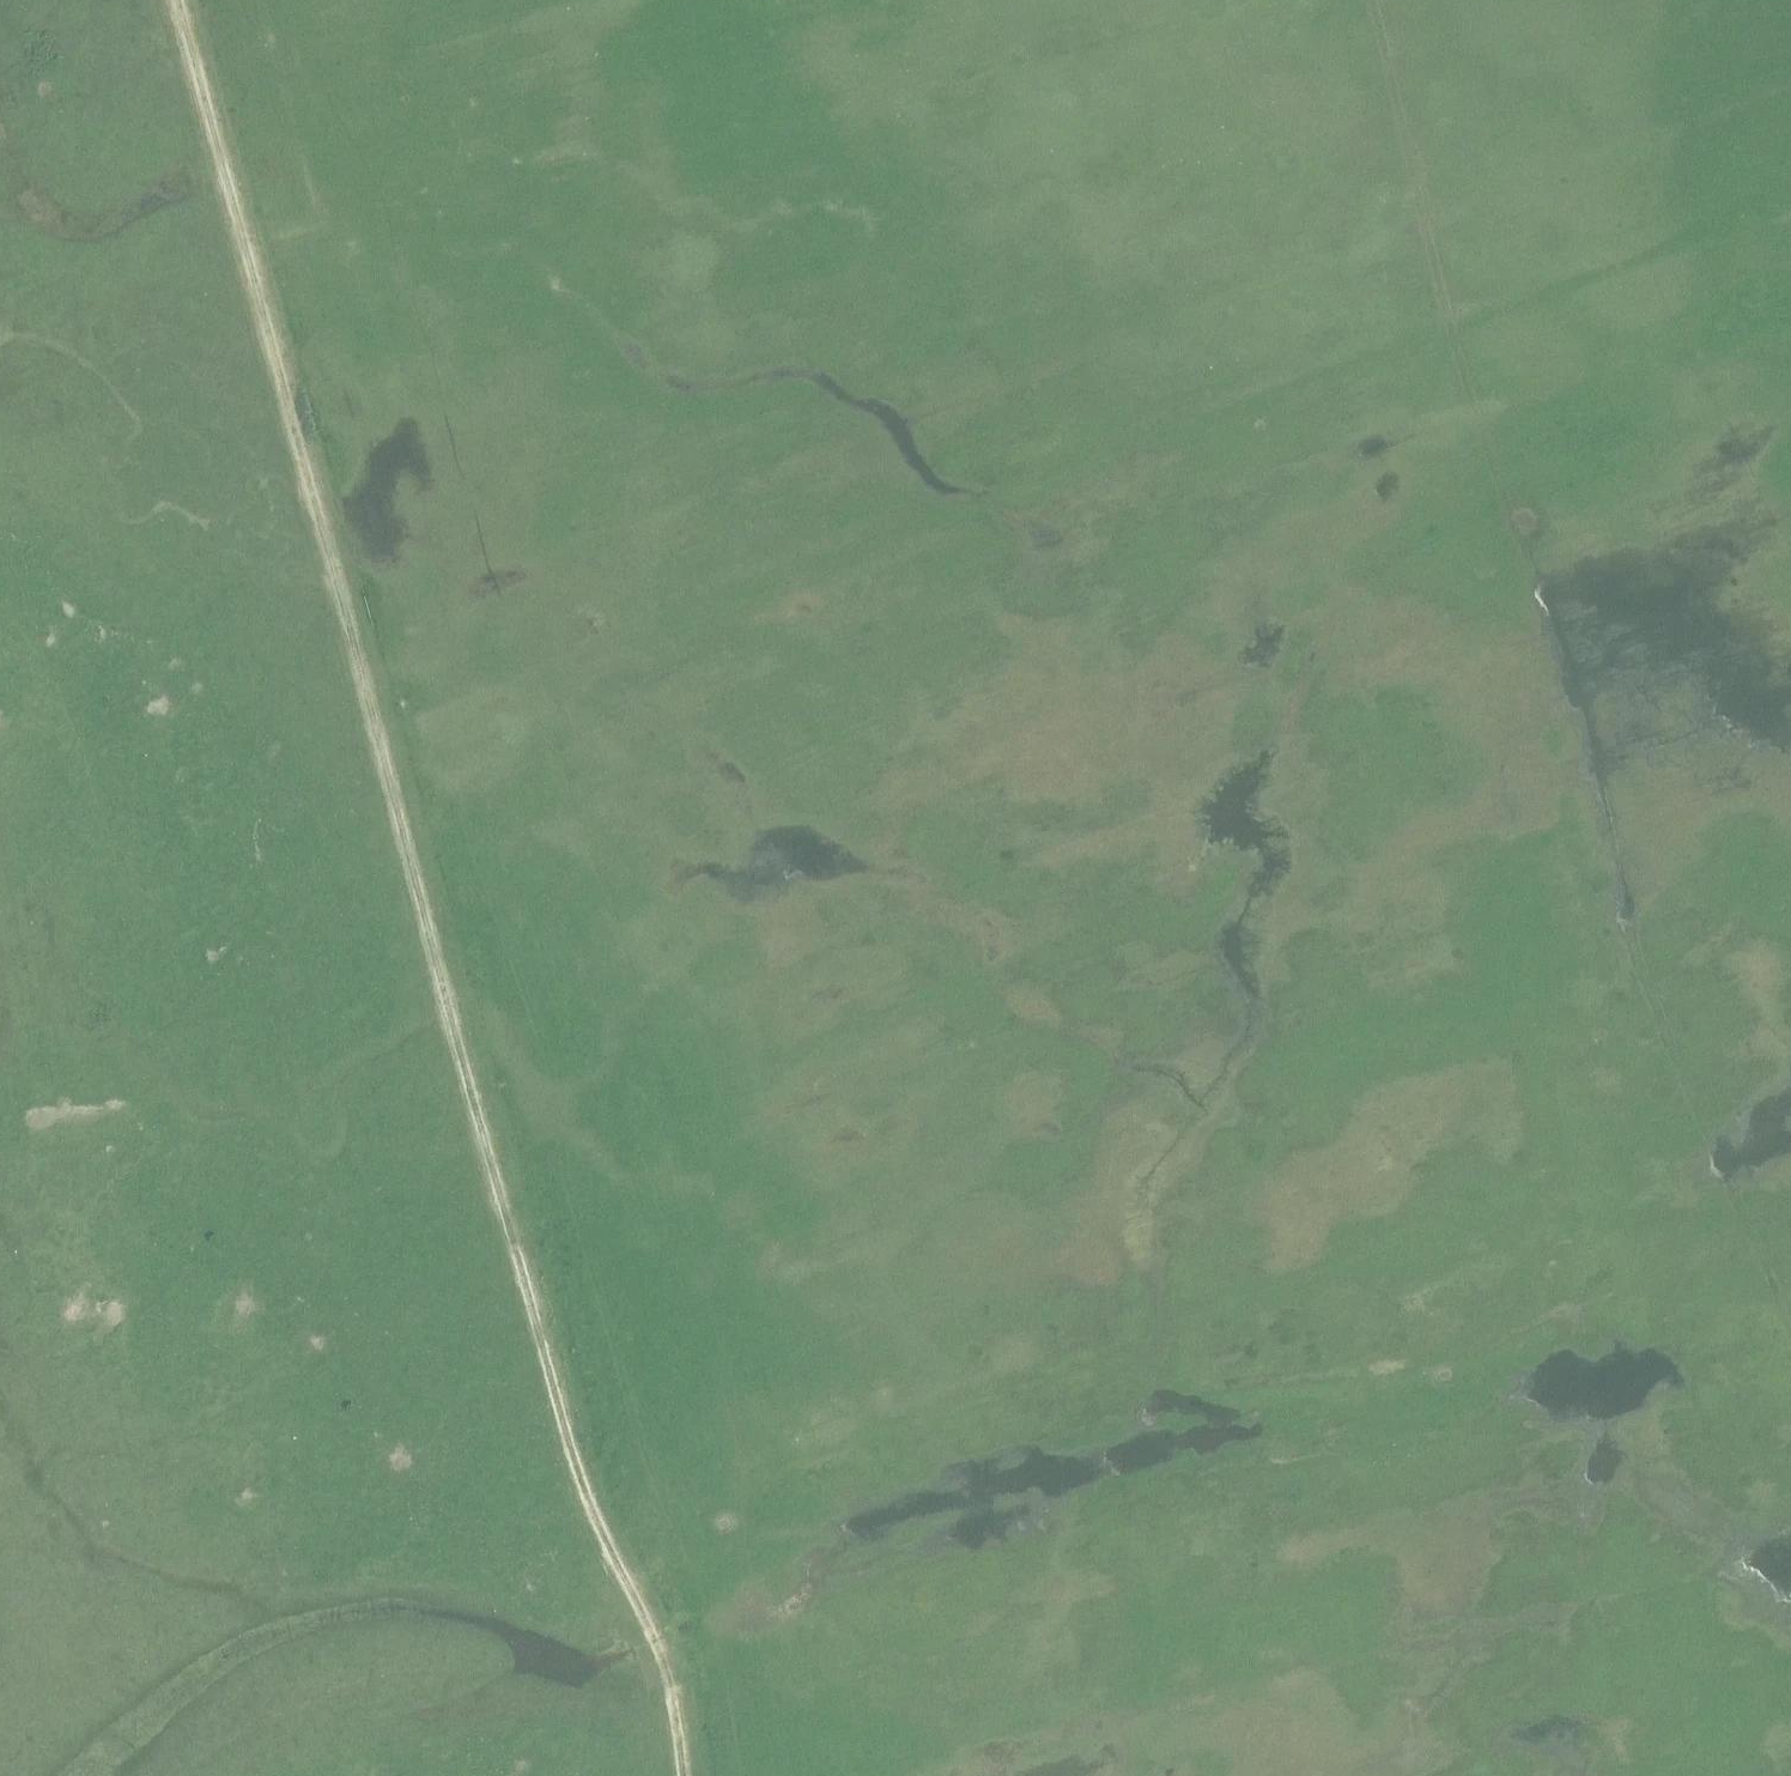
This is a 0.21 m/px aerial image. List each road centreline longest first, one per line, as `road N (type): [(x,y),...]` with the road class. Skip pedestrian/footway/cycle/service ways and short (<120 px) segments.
road 1 (track): [(176,0),(573,1468),(628,1602),(664,1654),(678,1775)]
road 2 (track): [(84,1775),(139,1717),(276,1632),(406,1610),(578,1677),(664,1654)]

